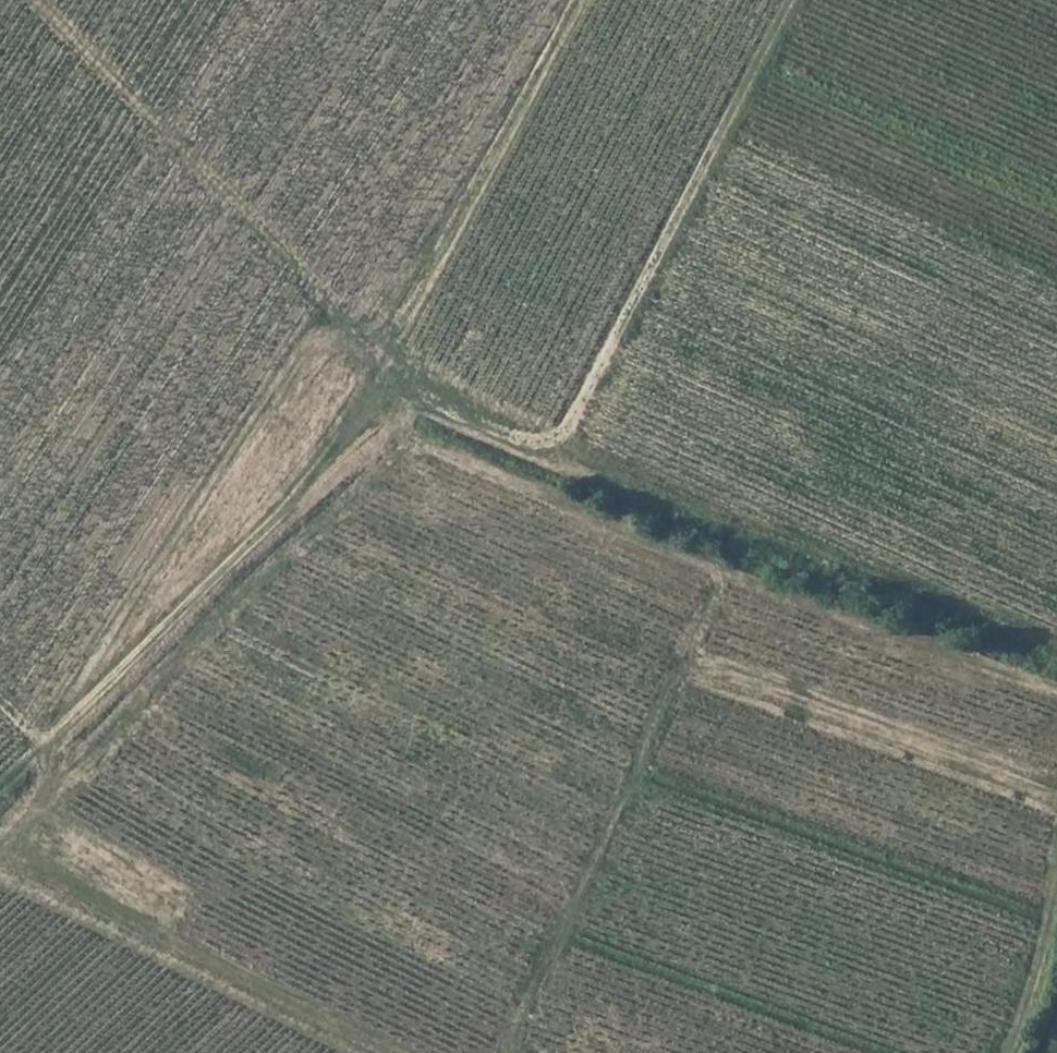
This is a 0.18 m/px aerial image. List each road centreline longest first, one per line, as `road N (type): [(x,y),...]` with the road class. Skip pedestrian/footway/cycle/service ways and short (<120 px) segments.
road 1 (track): [(515,165),(297,498),(0,779)]
road 2 (track): [(789,0),(665,228),(515,165)]

